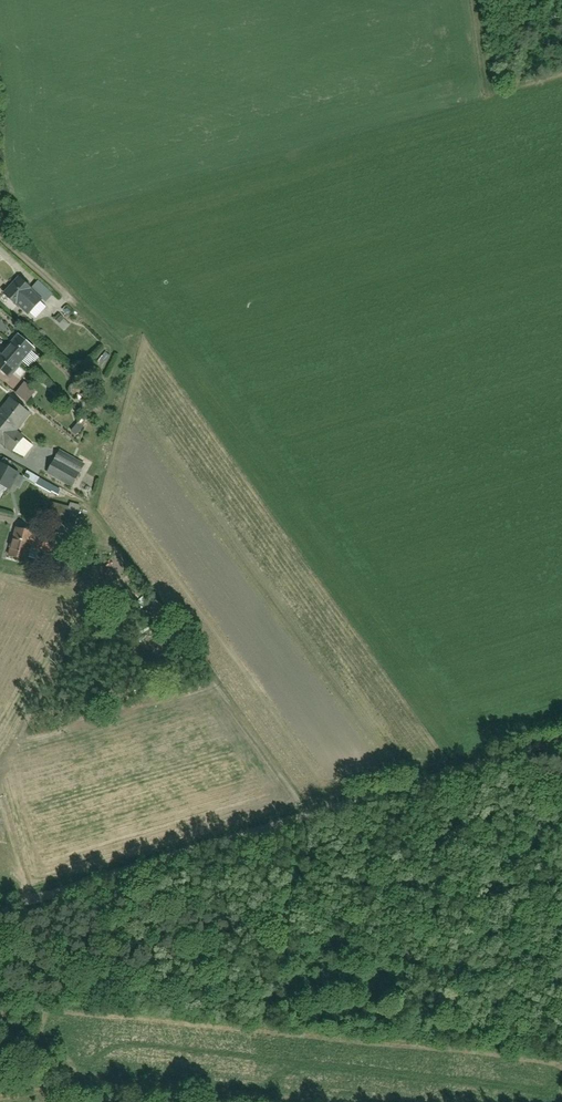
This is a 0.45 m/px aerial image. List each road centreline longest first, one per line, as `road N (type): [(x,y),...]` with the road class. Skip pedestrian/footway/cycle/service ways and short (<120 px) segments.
road 1 (residential): [(0,913),(561,742)]

